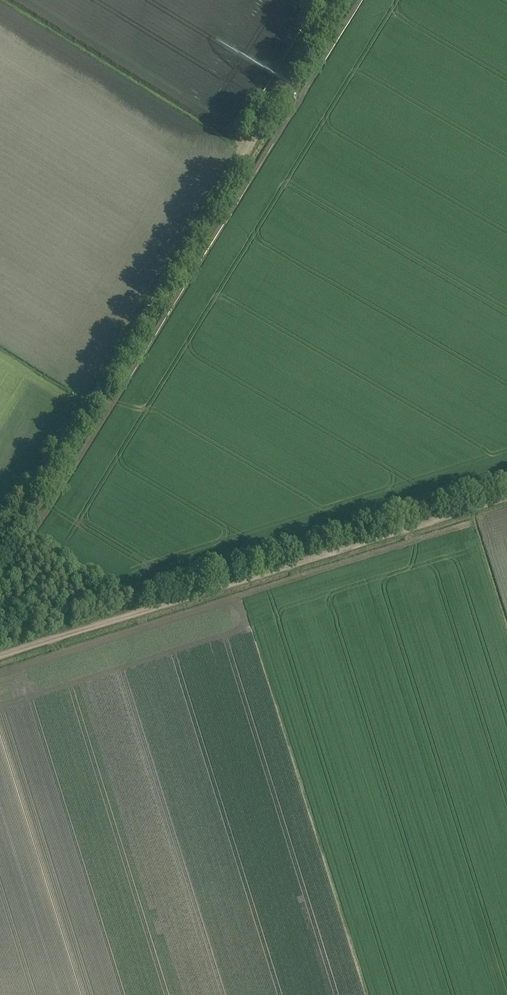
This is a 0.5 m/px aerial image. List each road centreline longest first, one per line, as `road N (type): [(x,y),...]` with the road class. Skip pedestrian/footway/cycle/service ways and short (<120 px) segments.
road 1 (track): [(336,0),(0,553)]
road 2 (track): [(0,656),(506,496)]
road 3 (track): [(244,150),(9,0)]
road 4 (track): [(0,752),(82,994)]

